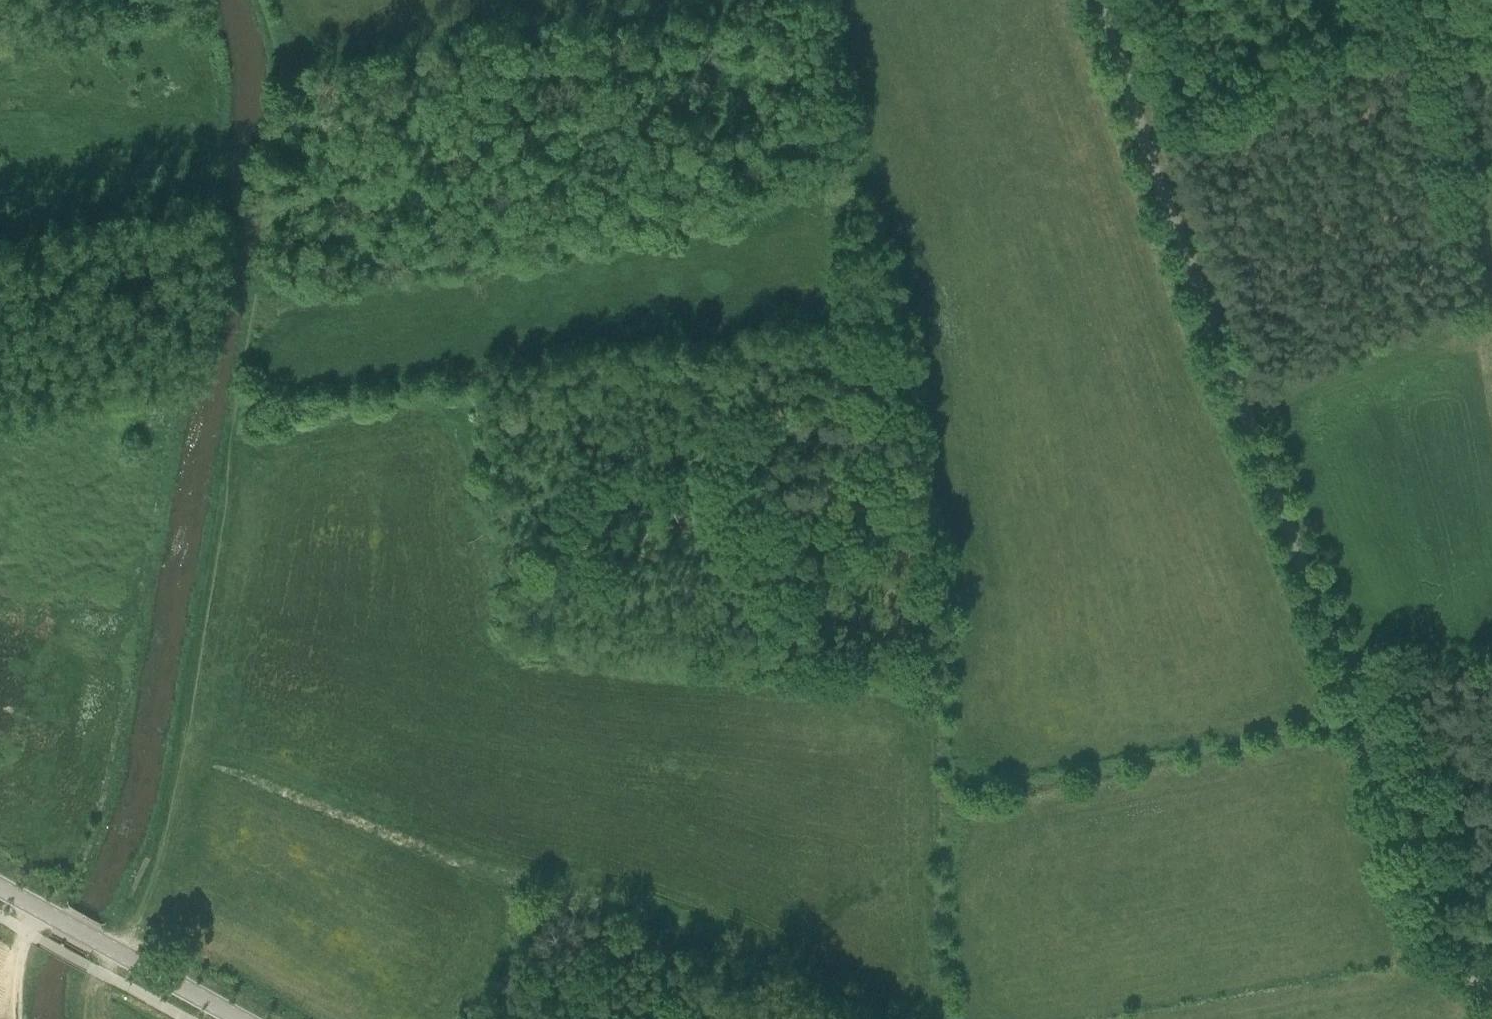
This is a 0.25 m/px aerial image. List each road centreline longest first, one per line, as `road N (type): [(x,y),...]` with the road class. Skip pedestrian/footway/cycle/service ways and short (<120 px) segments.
road 1 (unclassified): [(1491,999),(1475,987),(1447,933),(1273,492),(1107,0)]
road 2 (tertiary): [(220,1018),(0,888)]

